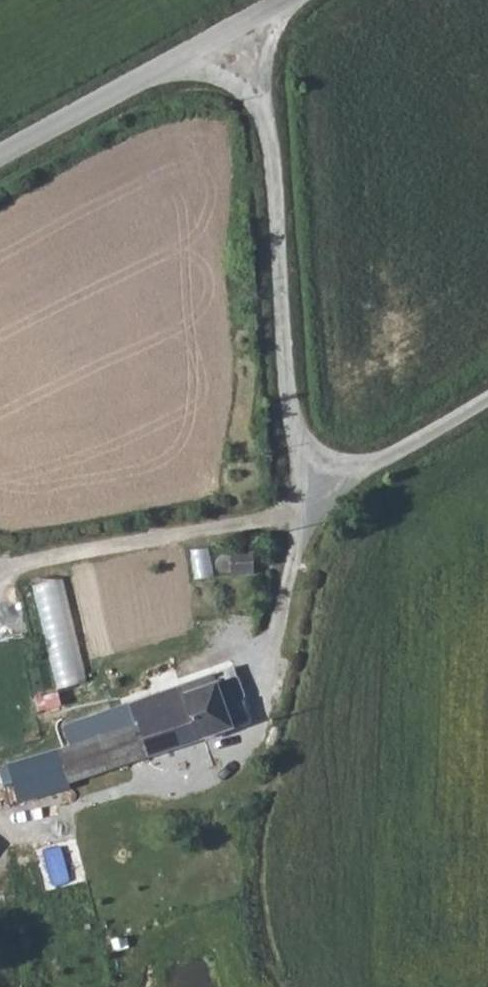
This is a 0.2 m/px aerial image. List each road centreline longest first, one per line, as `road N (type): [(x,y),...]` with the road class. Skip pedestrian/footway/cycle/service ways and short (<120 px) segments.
road 1 (unclassified): [(258,18),(294,506)]
road 2 (unclassified): [(294,506),(236,750),(221,768),(73,812)]
road 3 (unclassified): [(0,600),(25,569),(294,506)]
road 4 (unclassified): [(0,165),(258,18)]
road 5 (unclassified): [(487,386),(294,506)]

